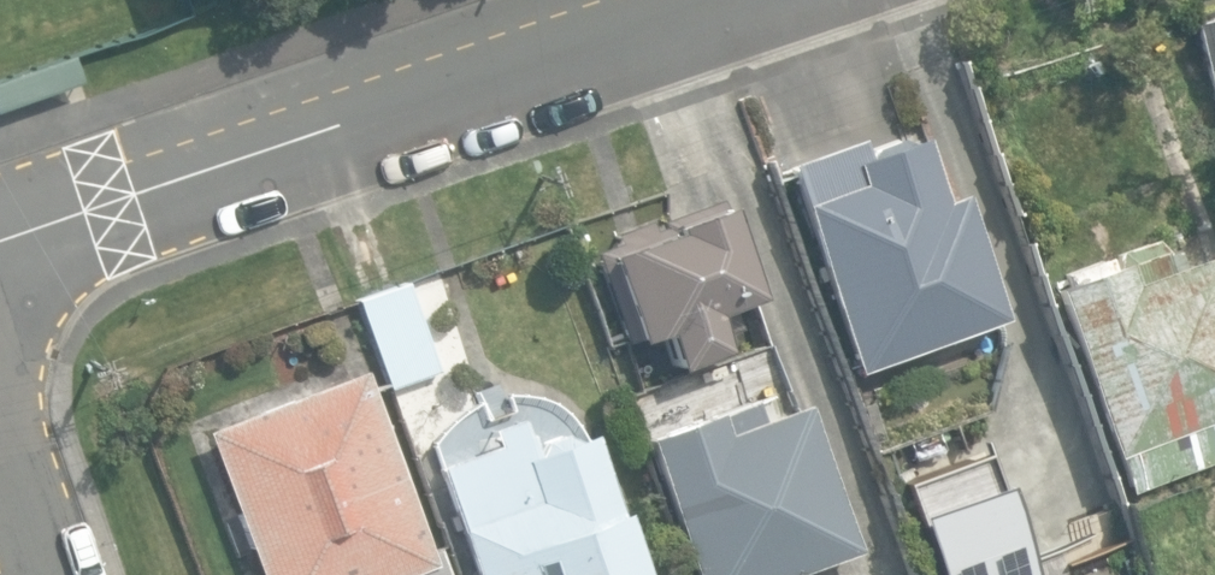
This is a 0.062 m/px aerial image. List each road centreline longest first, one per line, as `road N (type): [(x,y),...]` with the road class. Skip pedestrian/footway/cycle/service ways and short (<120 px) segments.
road 1 (residential): [(697,0),(0,240)]
road 2 (residential): [(0,422),(53,574)]

